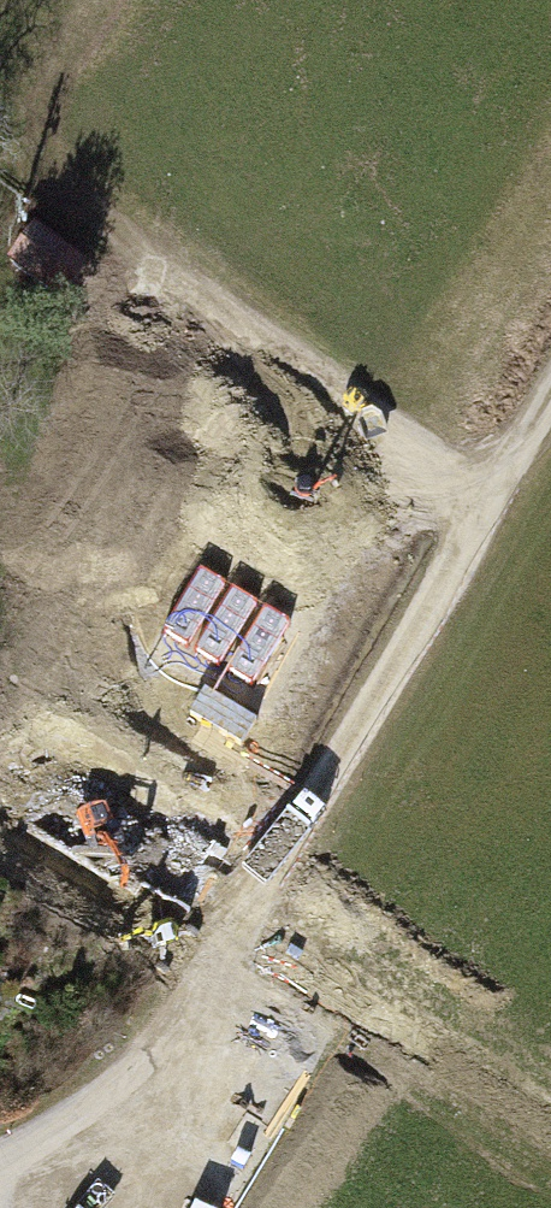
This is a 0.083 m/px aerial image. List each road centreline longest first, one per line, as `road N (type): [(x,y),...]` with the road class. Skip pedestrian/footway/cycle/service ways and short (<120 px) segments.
road 1 (track): [(487,511),(39,182),(32,116),(98,0)]
road 2 (track): [(251,933),(550,403)]
road 3 (track): [(0,1183),(126,1083),(251,933)]

